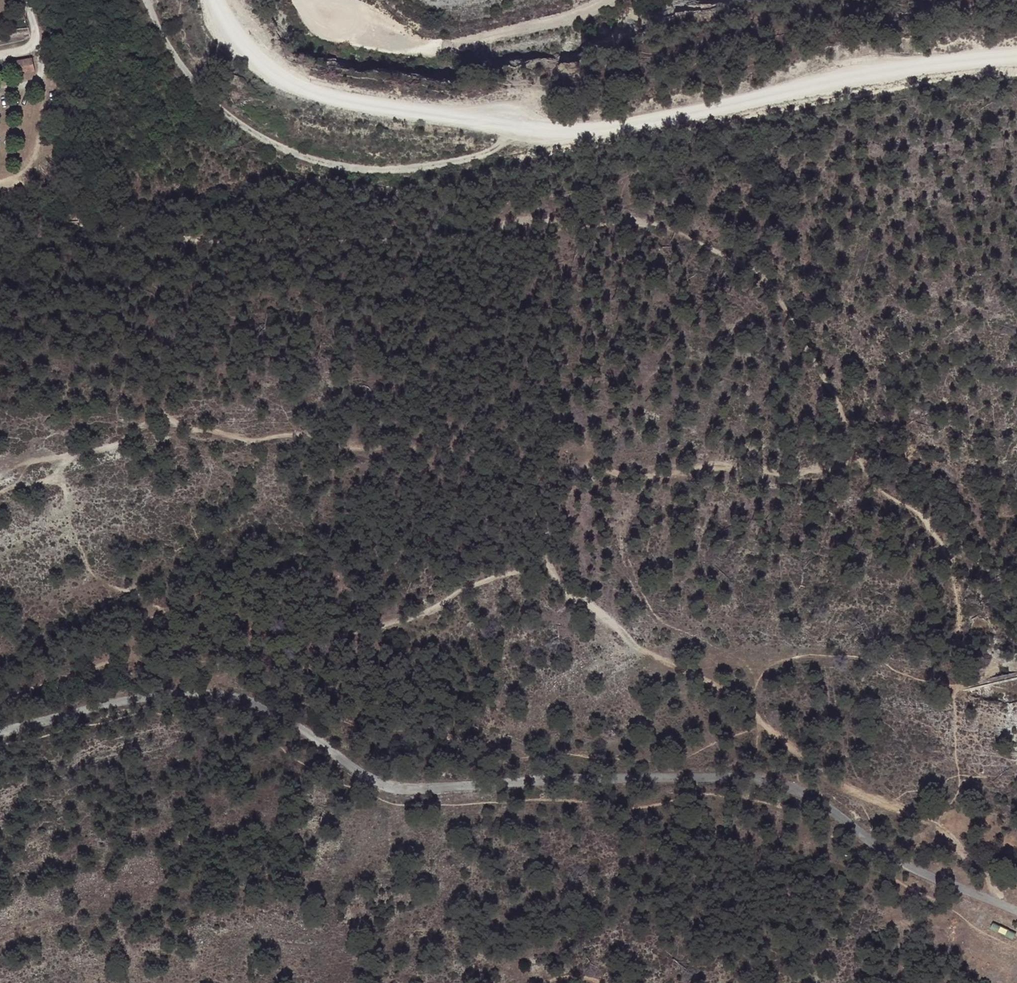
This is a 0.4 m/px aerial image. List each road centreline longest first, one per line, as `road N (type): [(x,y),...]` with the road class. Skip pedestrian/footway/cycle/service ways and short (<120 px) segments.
road 1 (unclassified): [(0,734),(146,696),(206,692),(260,707),(377,783),(410,790),(752,774),(812,797),(884,851),(1016,912)]

